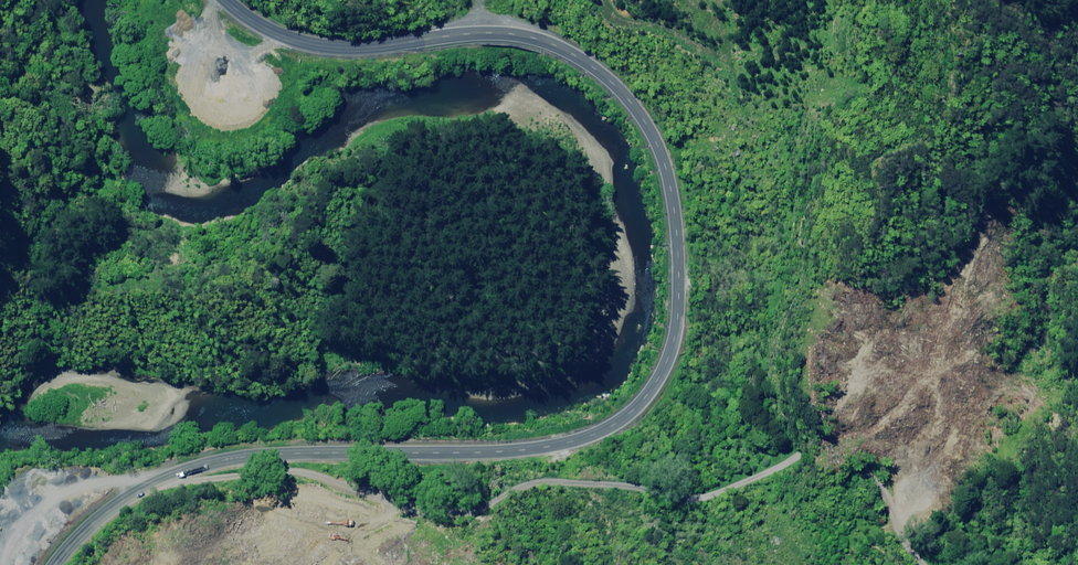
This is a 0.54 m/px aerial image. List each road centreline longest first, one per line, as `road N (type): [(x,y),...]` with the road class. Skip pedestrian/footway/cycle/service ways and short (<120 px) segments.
road 1 (trunk): [(224,0),(269,32),(323,47),(501,34),(557,44),(602,70),(643,116),(668,168),(681,290),(672,353),(647,396),(603,431),(573,442),(265,455),(194,468),(106,513),(55,564)]
road 2 (track): [(923,564),(898,540),(896,514),(881,486),(850,458),(796,459),(702,497),(643,484),(583,489),(538,480),(459,512),(424,509),(339,476),(164,479)]

